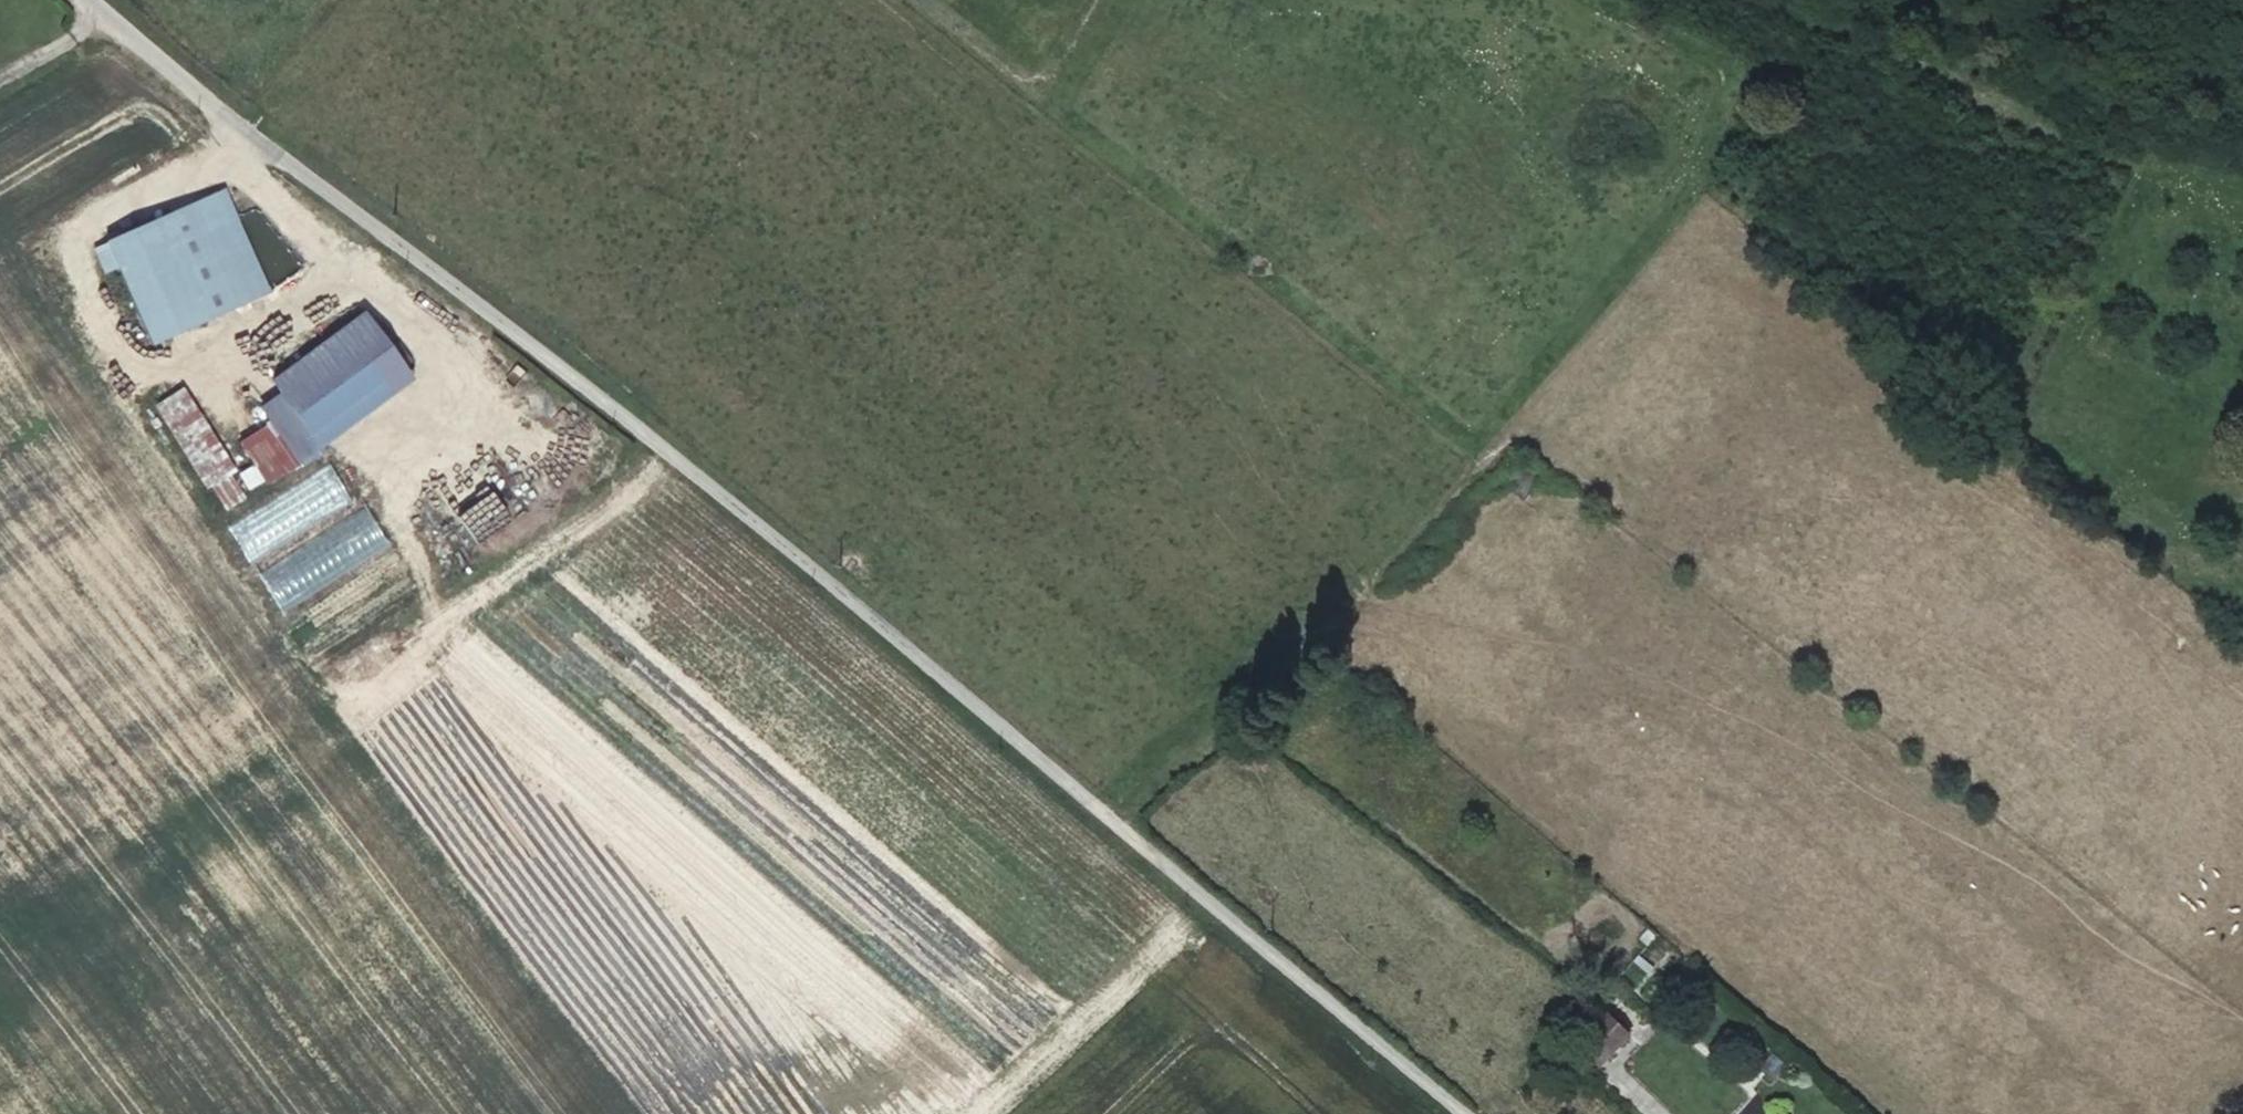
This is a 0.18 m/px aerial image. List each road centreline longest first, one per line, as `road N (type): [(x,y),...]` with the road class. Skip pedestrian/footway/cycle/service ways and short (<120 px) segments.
road 1 (unclassified): [(92,0),(1451,1113)]

